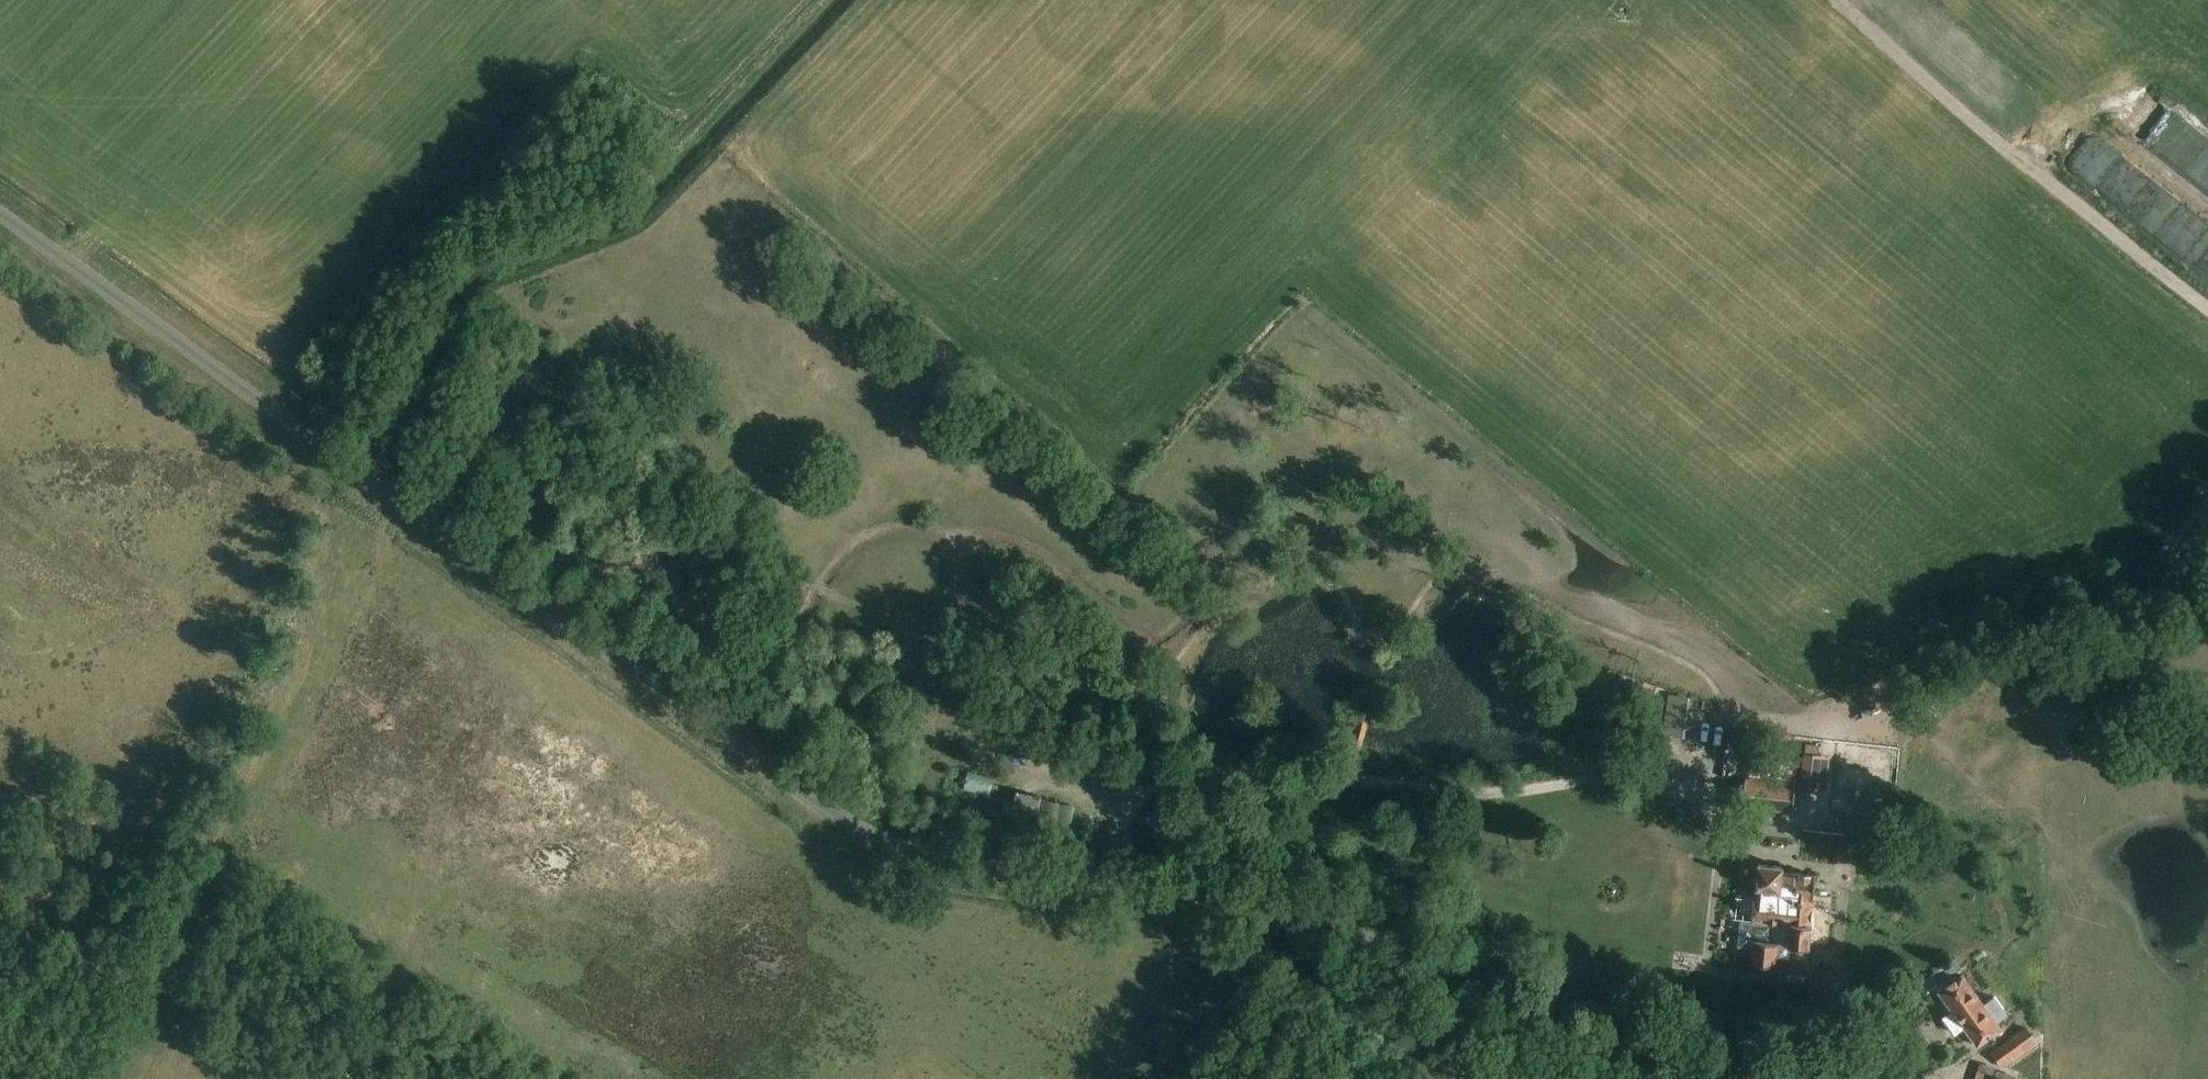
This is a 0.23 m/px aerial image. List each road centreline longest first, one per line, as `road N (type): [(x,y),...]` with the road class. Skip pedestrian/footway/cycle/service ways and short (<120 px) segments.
road 1 (unclassified): [(1661,1078),(1371,939),(1298,914),(887,845),(0,212)]

